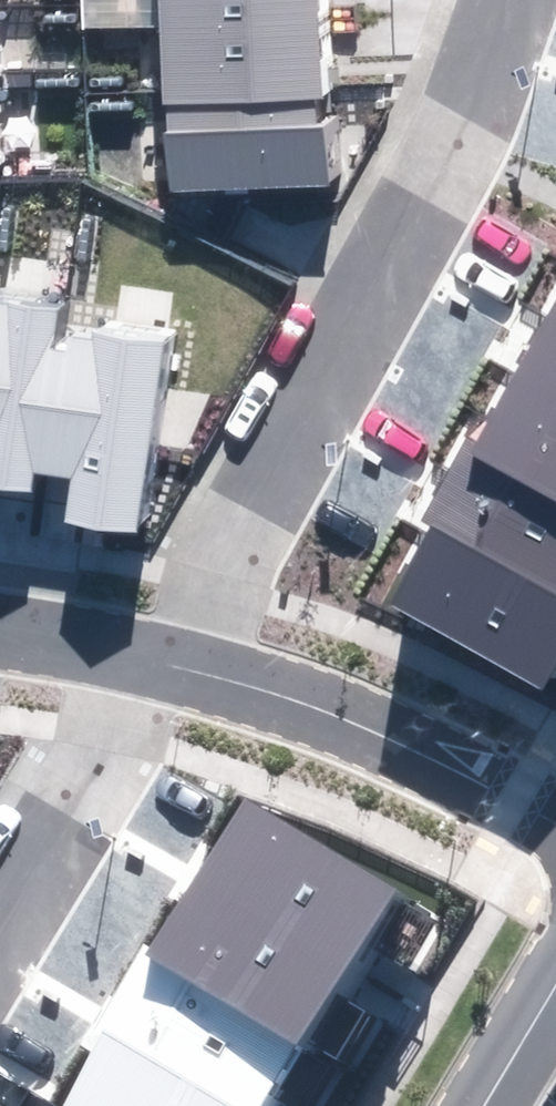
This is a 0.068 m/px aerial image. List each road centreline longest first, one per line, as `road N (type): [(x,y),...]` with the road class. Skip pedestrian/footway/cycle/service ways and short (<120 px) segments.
road 1 (residential): [(159,649),(214,572),(502,0)]
road 2 (residential): [(159,649),(325,698),(555,811)]
road 3 (residential): [(0,910),(159,649)]
road 4 (residential): [(0,625),(159,649)]
road 5 (residential): [(486,1105),(555,990)]

